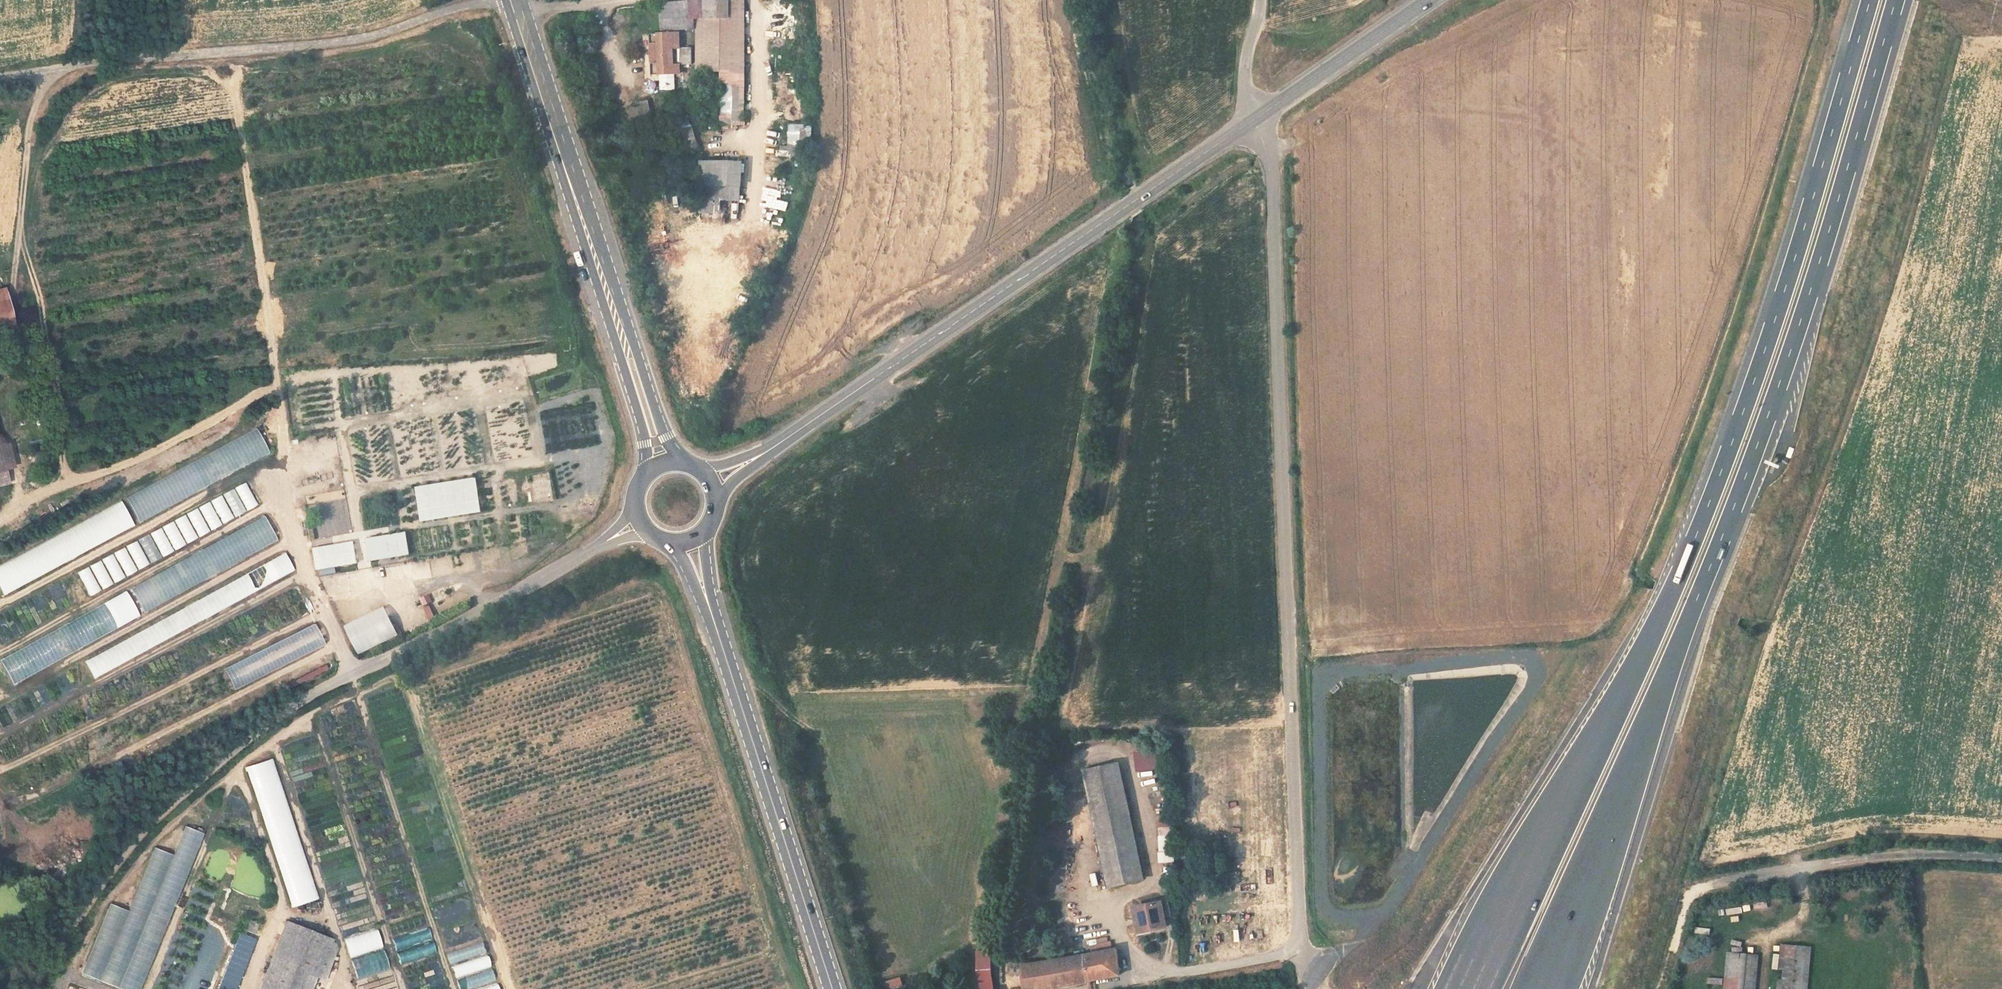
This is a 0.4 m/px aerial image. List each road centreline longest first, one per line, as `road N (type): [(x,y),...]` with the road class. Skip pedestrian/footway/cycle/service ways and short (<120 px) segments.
road 1 (motorway): [(1869,0),(1785,287),(1683,565),(1466,988)]
road 2 (motorway): [(1546,988),(1795,339),(1897,0)]
road 3 (unclassified): [(1254,120),(1271,189),(1298,950)]
road 4 (unclassified): [(588,551),(315,691),(223,752),(151,817),(79,905),(29,988)]
road 5 (track): [(352,674),(280,492),(281,384),(236,79)]
road 6 (tertiary): [(1254,120),(797,432)]
road 7 (unclassified): [(0,76),(335,42),(477,4),(520,5)]
road 8 (track): [(0,846),(9,809),(24,799),(340,650)]
road 9 (primary): [(832,988),(720,635)]
road 10 (primary): [(628,353),(520,5)]
road 11 (track): [(0,519),(53,501),(281,384)]
road 12 (unclassified): [(1298,950),(1158,972),(1134,954),(1099,893)]
road 13 (track): [(54,70),(27,131),(13,285)]
road 14 (tertiary): [(1429,0),(1254,120)]
road 15 (unclassified): [(1800,869),(1916,854),(2001,858)]
road 16 (unclassified): [(1260,0),(1245,57),(1254,120)]
road 17 (primary): [(684,461),(628,353)]
road 18 (primary): [(628,353),(650,471)]

